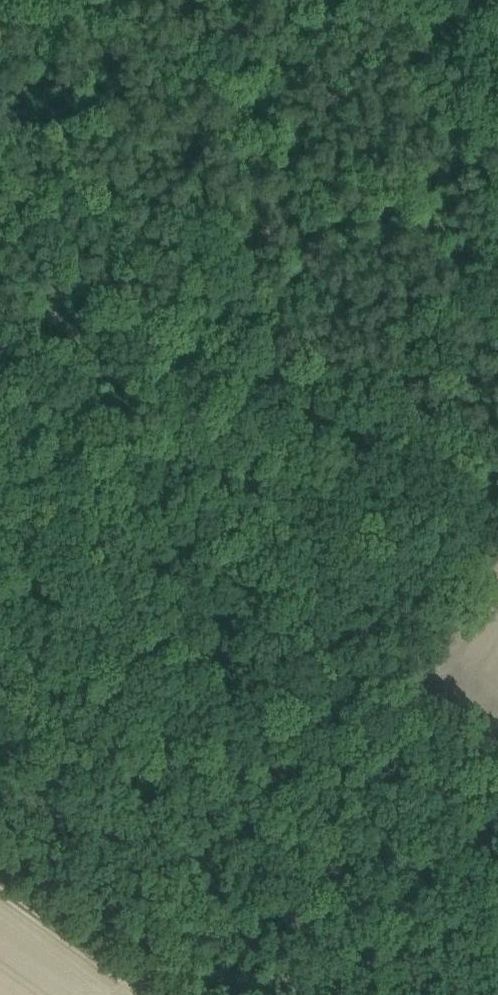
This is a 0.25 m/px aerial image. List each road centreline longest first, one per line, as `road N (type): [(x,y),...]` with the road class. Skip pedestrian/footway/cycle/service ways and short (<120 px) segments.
road 1 (track): [(0,892),(142,994)]

